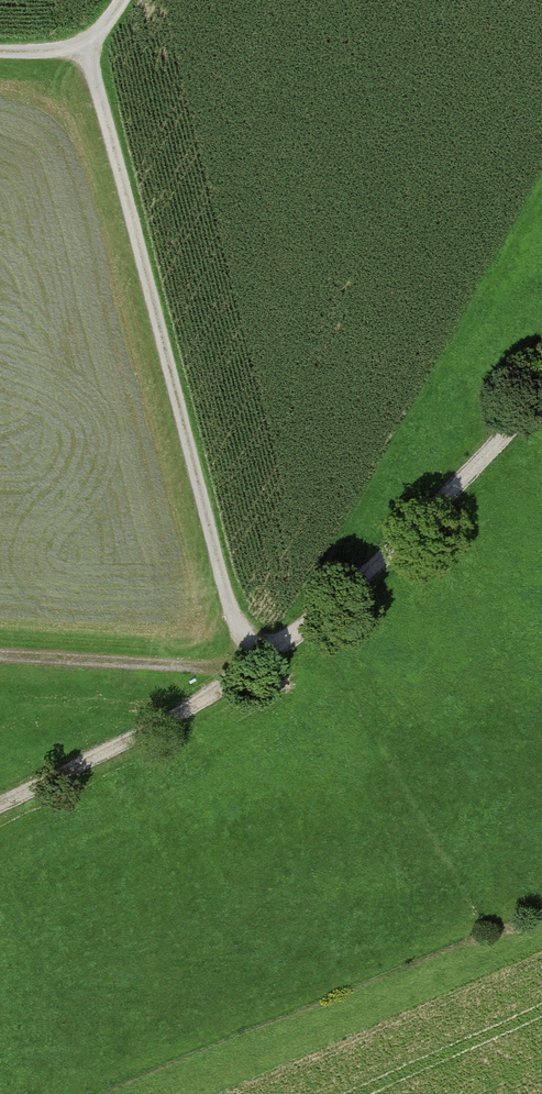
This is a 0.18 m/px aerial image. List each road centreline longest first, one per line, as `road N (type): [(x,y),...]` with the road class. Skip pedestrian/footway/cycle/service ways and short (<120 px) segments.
road 1 (track): [(0,805),(204,699),(298,631),(389,554),(541,397)]
road 2 (track): [(87,47),(247,666)]
road 3 (track): [(0,655),(247,666)]
road 4 (track): [(0,54),(87,47),(124,0)]

